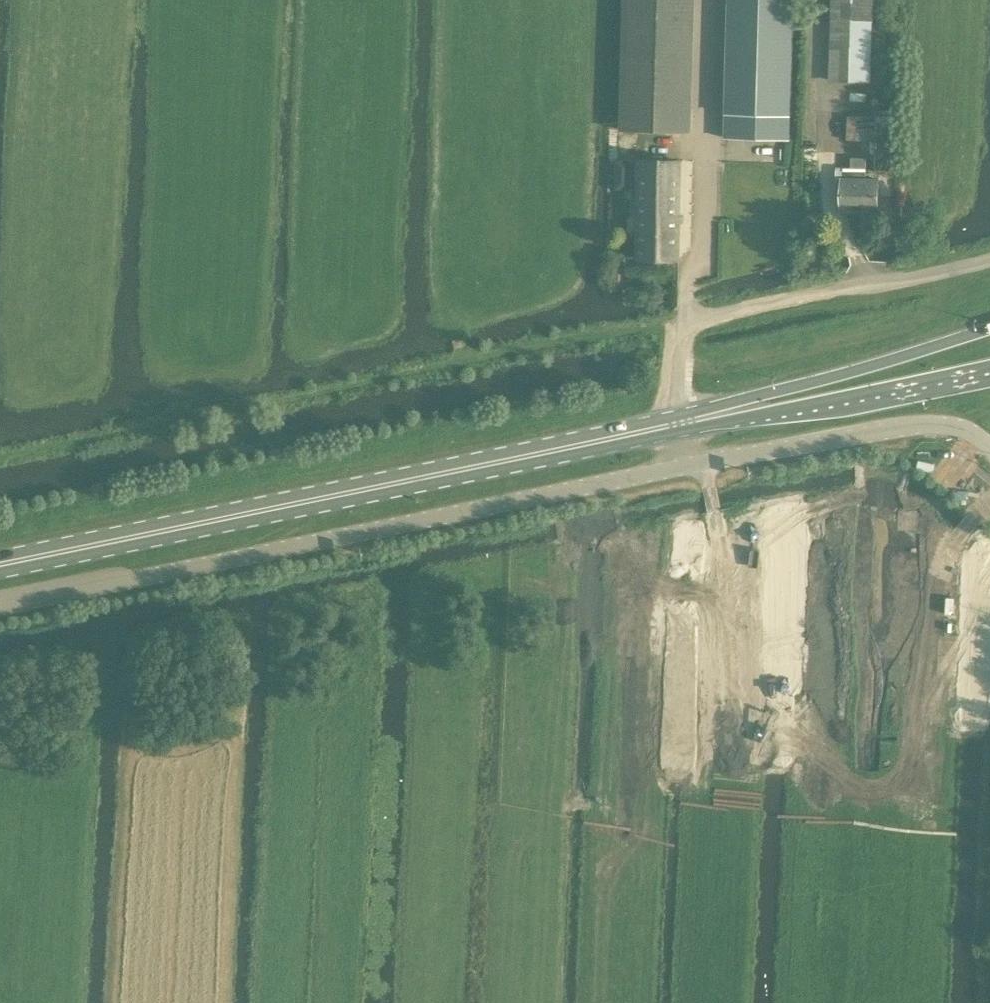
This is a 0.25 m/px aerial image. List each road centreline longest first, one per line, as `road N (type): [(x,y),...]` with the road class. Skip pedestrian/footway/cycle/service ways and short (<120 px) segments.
road 1 (unclassified): [(684,463),(0,601)]
road 2 (primary): [(0,563),(679,423)]
road 3 (unclassified): [(679,423),(688,323),(989,256)]
road 4 (unclassified): [(989,447),(933,424),(684,463)]
road 5 (primary): [(989,328),(770,391),(720,414)]
road 6 (primary): [(720,414),(785,411),(989,372)]

